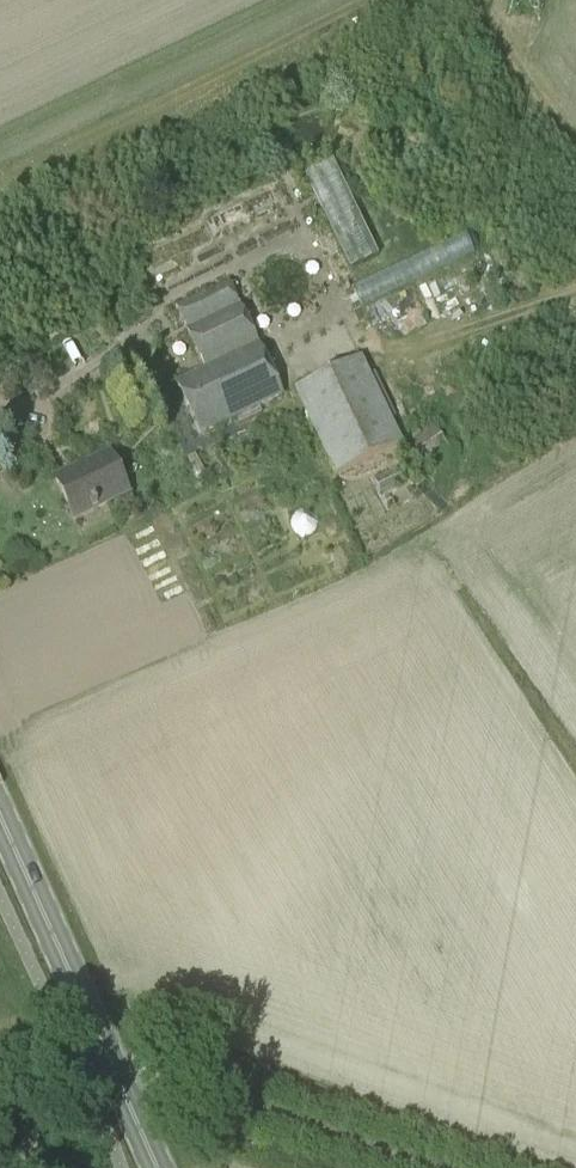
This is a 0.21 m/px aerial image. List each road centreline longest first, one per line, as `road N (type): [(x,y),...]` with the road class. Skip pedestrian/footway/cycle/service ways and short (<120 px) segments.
road 1 (track): [(112,1068),(158,1070),(443,1167)]
road 2 (primary): [(112,1068),(0,813)]

